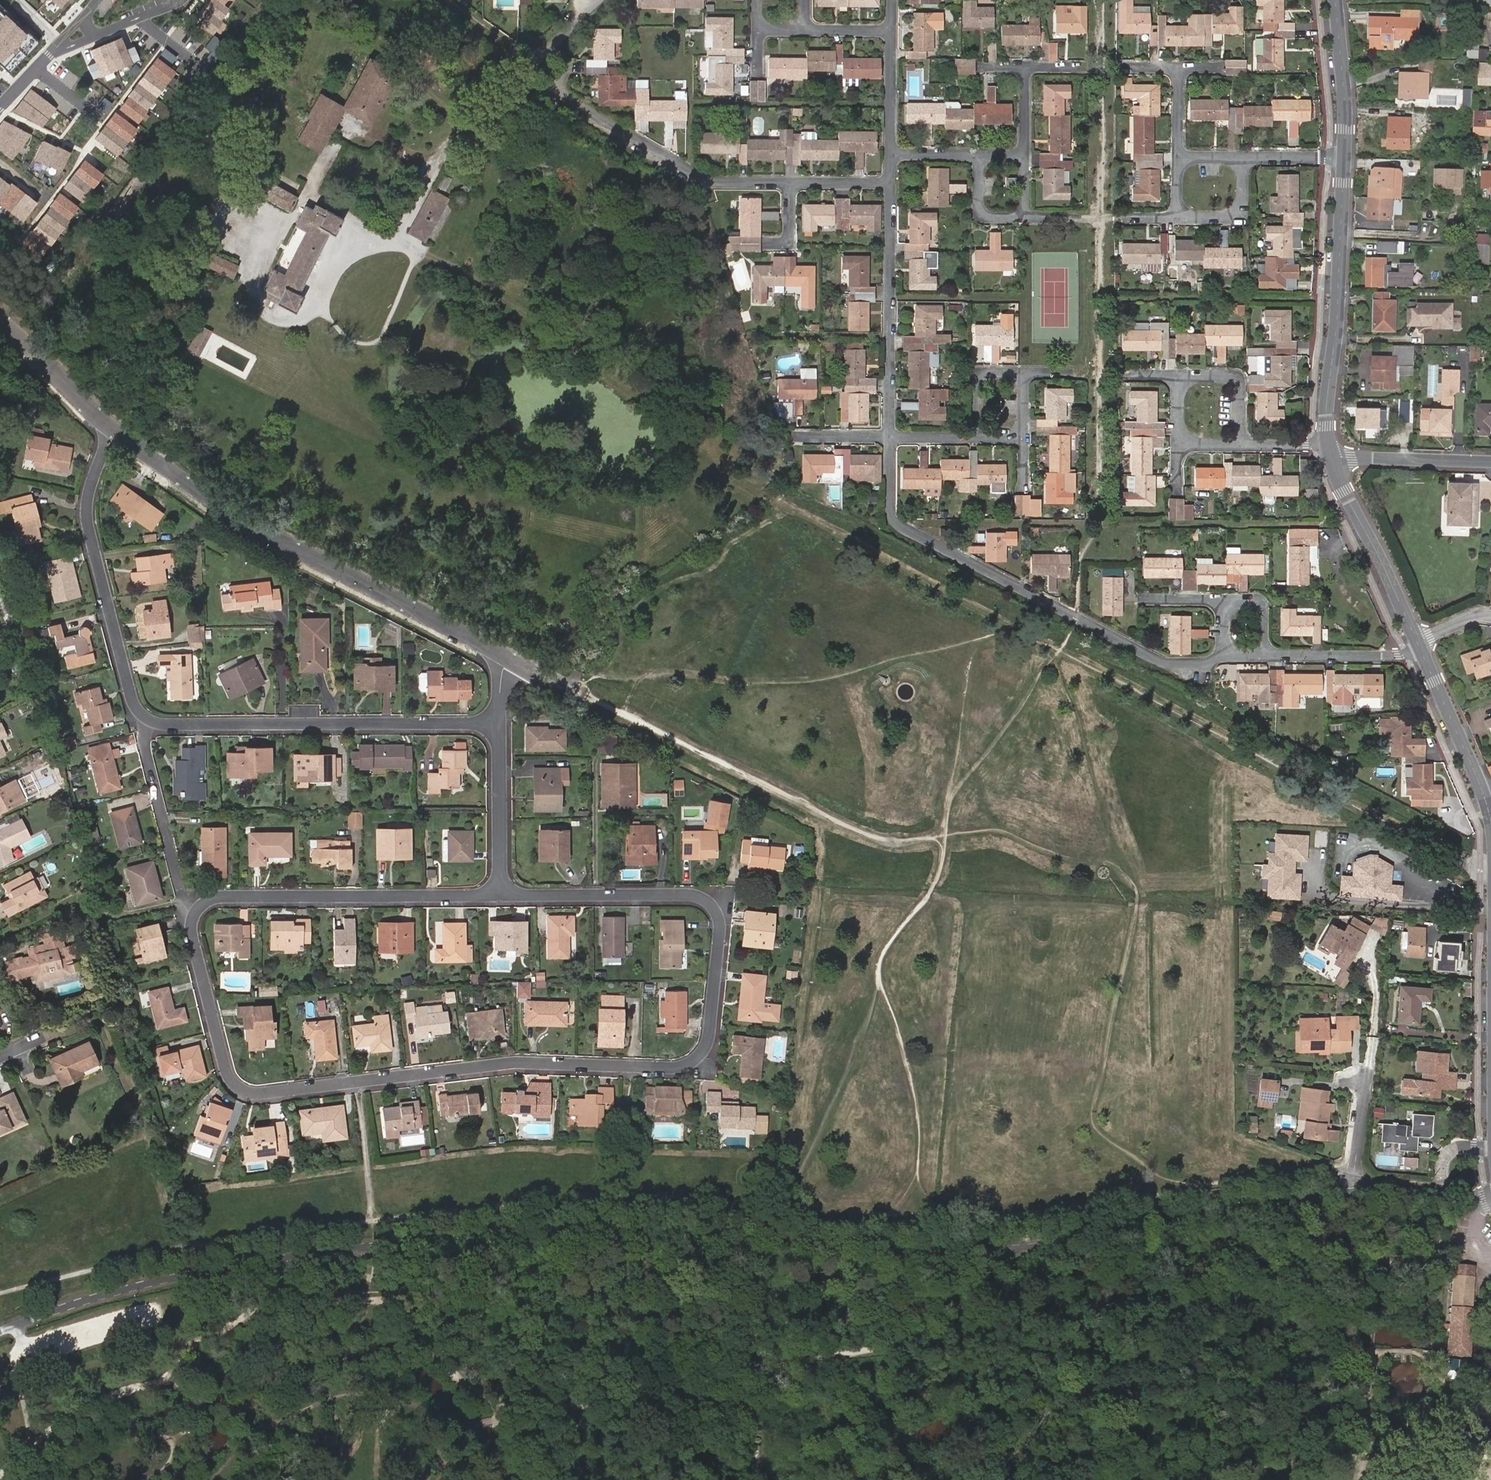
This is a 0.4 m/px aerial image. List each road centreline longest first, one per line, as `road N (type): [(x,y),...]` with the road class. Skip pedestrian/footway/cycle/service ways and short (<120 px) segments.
road 1 (residential): [(1349,1191),(1092,1235),(950,1250),(621,1228),(435,1237),(208,1270),(0,1332)]
road 2 (residential): [(190,908),(191,941),(223,1062),(246,1088),(511,1058),(675,1062),(698,1049),(716,921),(706,900),(683,890),(498,890)]
road 3 (residential): [(114,427),(277,535),(505,653)]
road 4 (residential): [(1225,653),(1167,661),(891,519),(891,437)]
road 5 (residential): [(145,714),(494,718)]
road 6 (residential): [(498,890),(221,891),(190,908)]
road 7 (residential): [(114,427),(95,454),(81,509),(129,693),(145,714)]
road 8 (tertiary): [(1327,445),(1344,154)]
road 9 (residential): [(792,181),(701,180),(558,93),(554,68)]
road 10 (residential): [(891,437),(893,182)]
road 11 (tertiary): [(1417,642),(1330,457)]
road 12 (residential): [(145,714),(142,743),(190,908)]
road 13 (residential): [(498,890),(494,718)]
road 14 (residential): [(1330,457),(1490,463)]
road 15 (residential): [(1422,654),(1265,653)]
road 16 (residential): [(0,320),(114,427)]
road 17 (tertiary): [(1344,154),(1336,0)]
road 18 (tertiary): [(1482,788),(1422,654)]
road 19 (residential): [(1490,1199),(1453,1189),(1349,1191)]
road 20 (residential): [(1181,372),(1243,372),(1243,444)]
road 21 (residential): [(1180,215),(1245,216),(1246,153)]
road 22 (track): [(1366,1082),(1376,976),(1366,960)]

